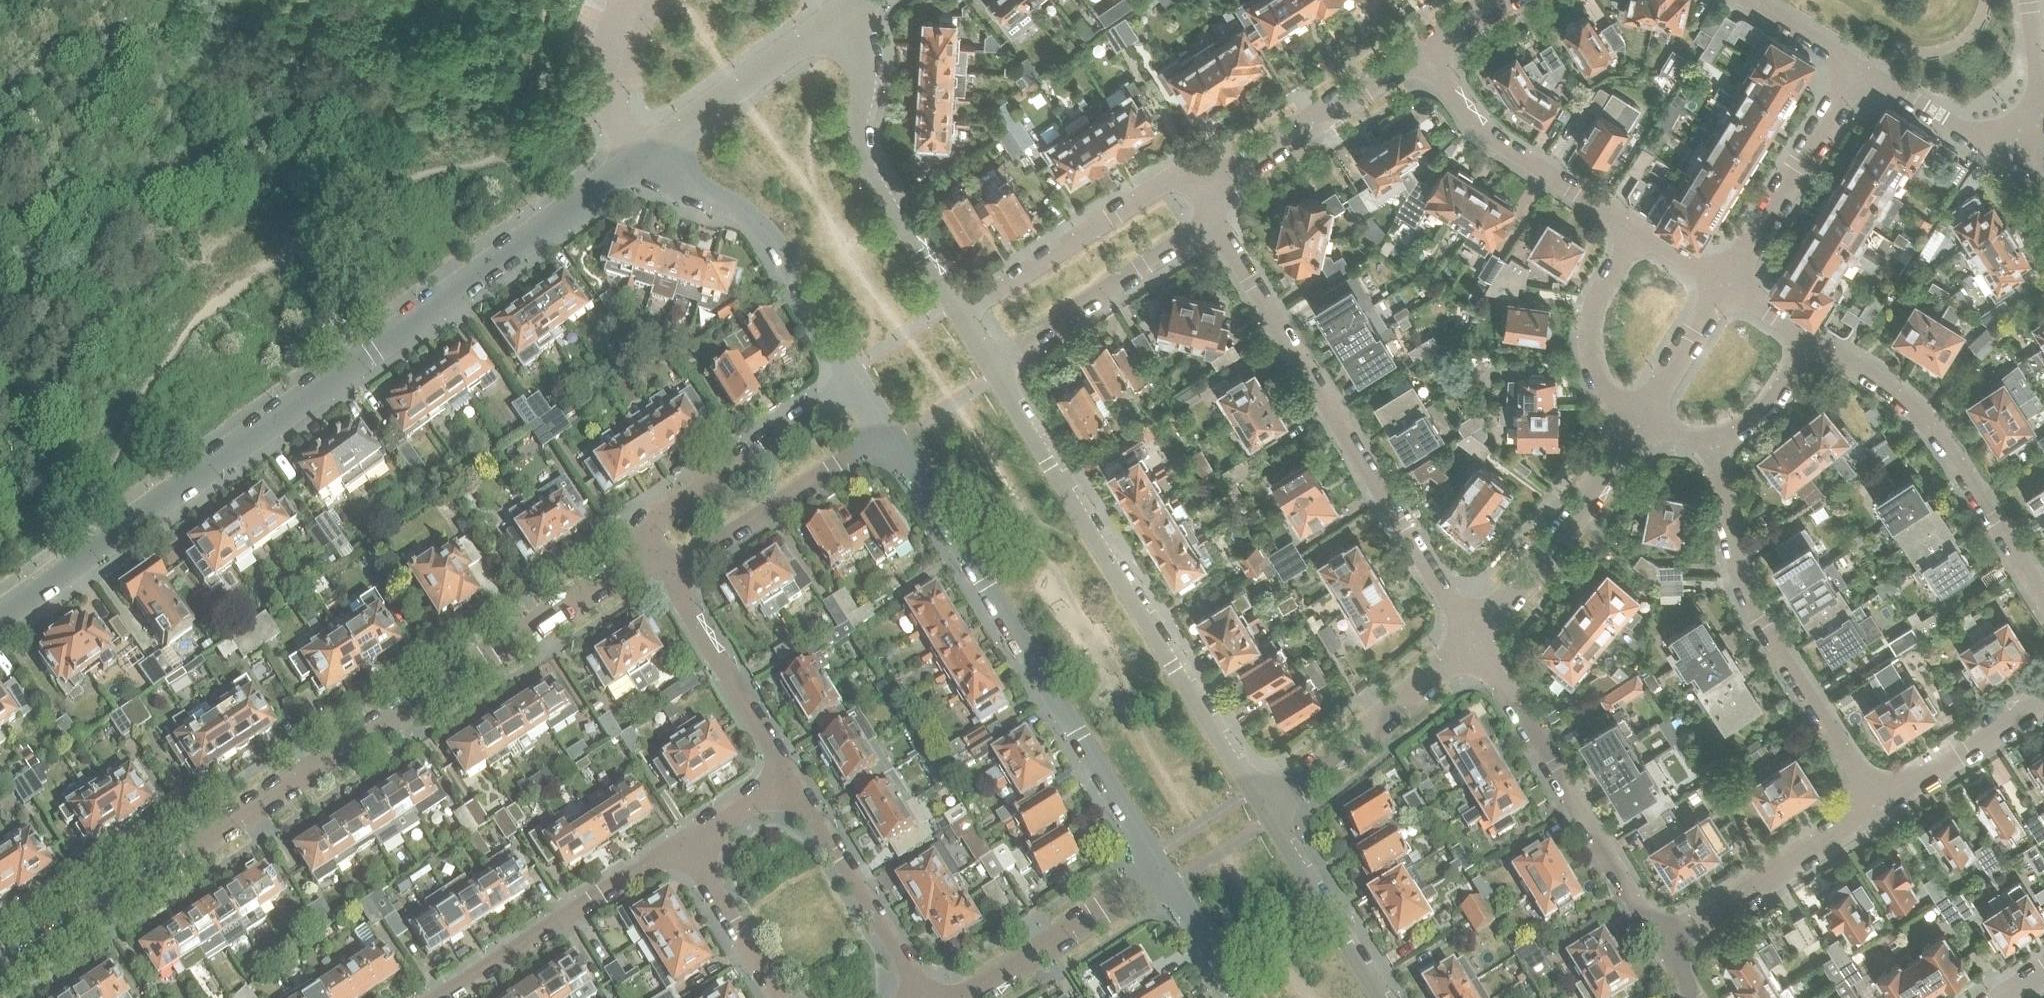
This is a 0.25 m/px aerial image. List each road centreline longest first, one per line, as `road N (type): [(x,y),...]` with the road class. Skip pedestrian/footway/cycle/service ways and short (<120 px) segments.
road 1 (residential): [(648,156),(0,624)]
road 2 (residential): [(0,975),(640,556)]
road 3 (residential): [(1265,803),(998,366)]
road 4 (residential): [(892,437),(1163,871)]
road 5 (residential): [(1476,641),(1212,221)]
road 6 (residential): [(1882,804),(1748,581),(1723,441)]
road 7 (residential): [(1667,946),(1476,641)]
road 8 (residential): [(2043,591),(1928,419),(1872,373),(1811,338)]
road 9 (residential): [(960,315),(864,164),(856,14)]
road 10 (residential): [(648,156),(699,195),(752,219),(858,381)]
road 11 (residential): [(858,381),(647,520),(636,538),(640,556)]
road 12 (residential): [(441,997),(686,842)]
road 13 (residential): [(1206,193),(1175,182),(960,315)]
road 14 (residential): [(1637,232),(1494,143),(1452,97),(1429,55)]
road 15 (residential): [(1476,641),(1644,420)]
road 16 (residential): [(661,566),(689,563),(892,437)]
road 17 (residential): [(1265,803),(1476,641)]
road 18 (residential): [(1206,193),(1429,55)]
road 19 (residential): [(926,997),(788,777)]
road 20 (residential): [(998,366),(1212,221)]
road 21 (residential): [(1667,946),(1882,804)]
road 22 (residential): [(1727,286),(1861,68)]
road 23 (residential): [(648,156),(856,14)]
road 24 (residential): [(788,777),(661,566)]
road 25 (residential): [(968,997),(1163,871)]
road 26 (residential): [(1385,997),(1265,803)]
road 27 (residential): [(1637,232),(1599,297),(1590,352),(1600,384),(1644,420)]
road 28 (residential): [(1882,804),(2043,697)]
road 29 (residential): [(2033,141),(1960,129),(1861,68)]
road 30 (residential): [(780,997),(686,842)]
road 31 (residential): [(1644,420),(1727,286)]
road 32 (residential): [(1163,871),(1242,997)]
road 33 (residential): [(2033,141),(2043,81),(2033,0)]
road 34 (residential): [(1723,441),(1761,417),(1811,338)]
road 35 (residential): [(686,842),(788,777)]

